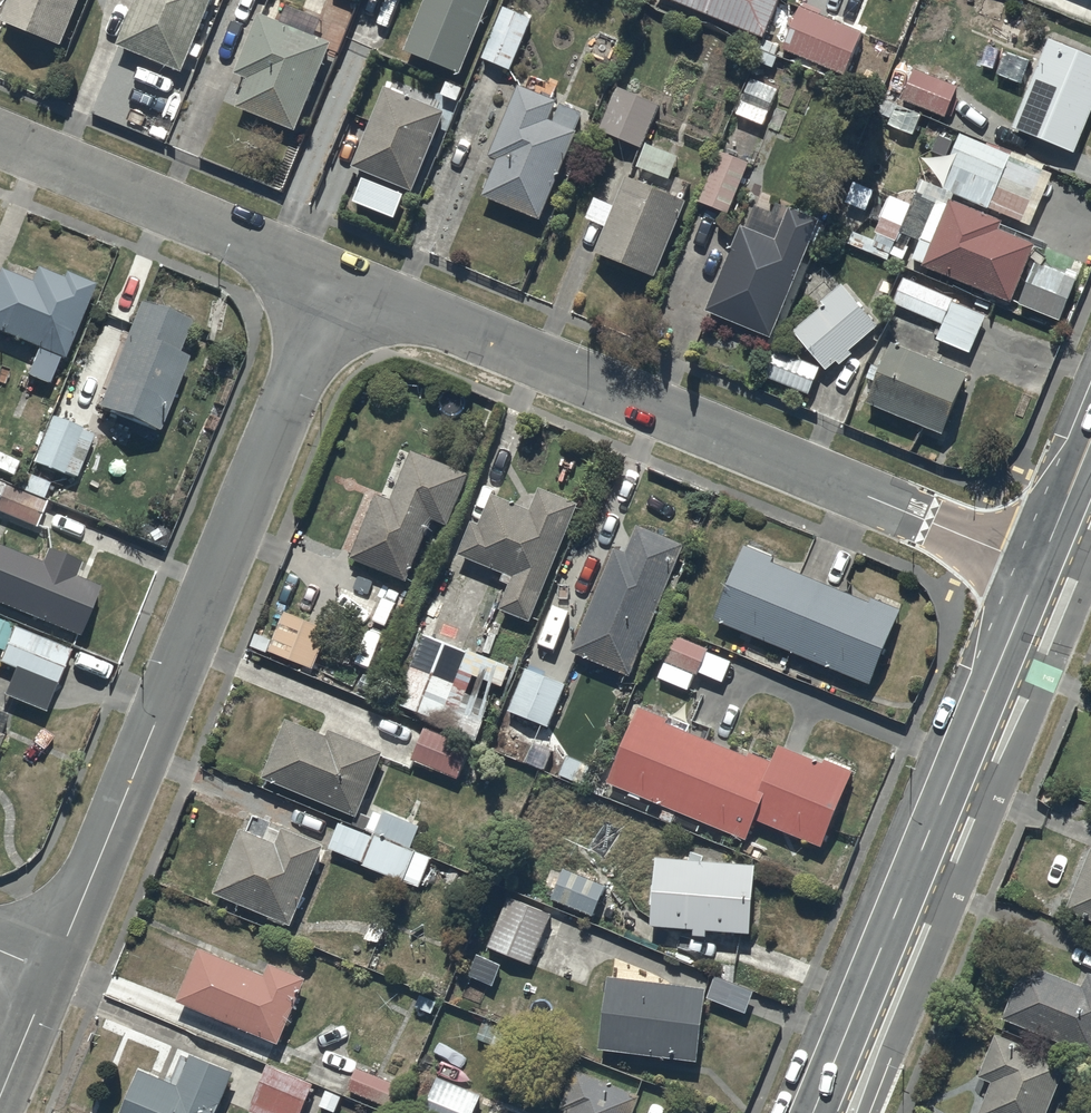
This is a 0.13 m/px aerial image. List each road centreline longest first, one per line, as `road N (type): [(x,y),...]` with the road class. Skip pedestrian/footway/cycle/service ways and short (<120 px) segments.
road 1 (residential): [(1042,568),(339,281)]
road 2 (residential): [(339,281),(52,969)]
road 3 (residential): [(1042,568),(816,1112)]
road 4 (residential): [(339,281),(0,140)]
road 5 (residential): [(52,969),(0,1097)]
road 6 (residential): [(1090,452),(1042,568)]

